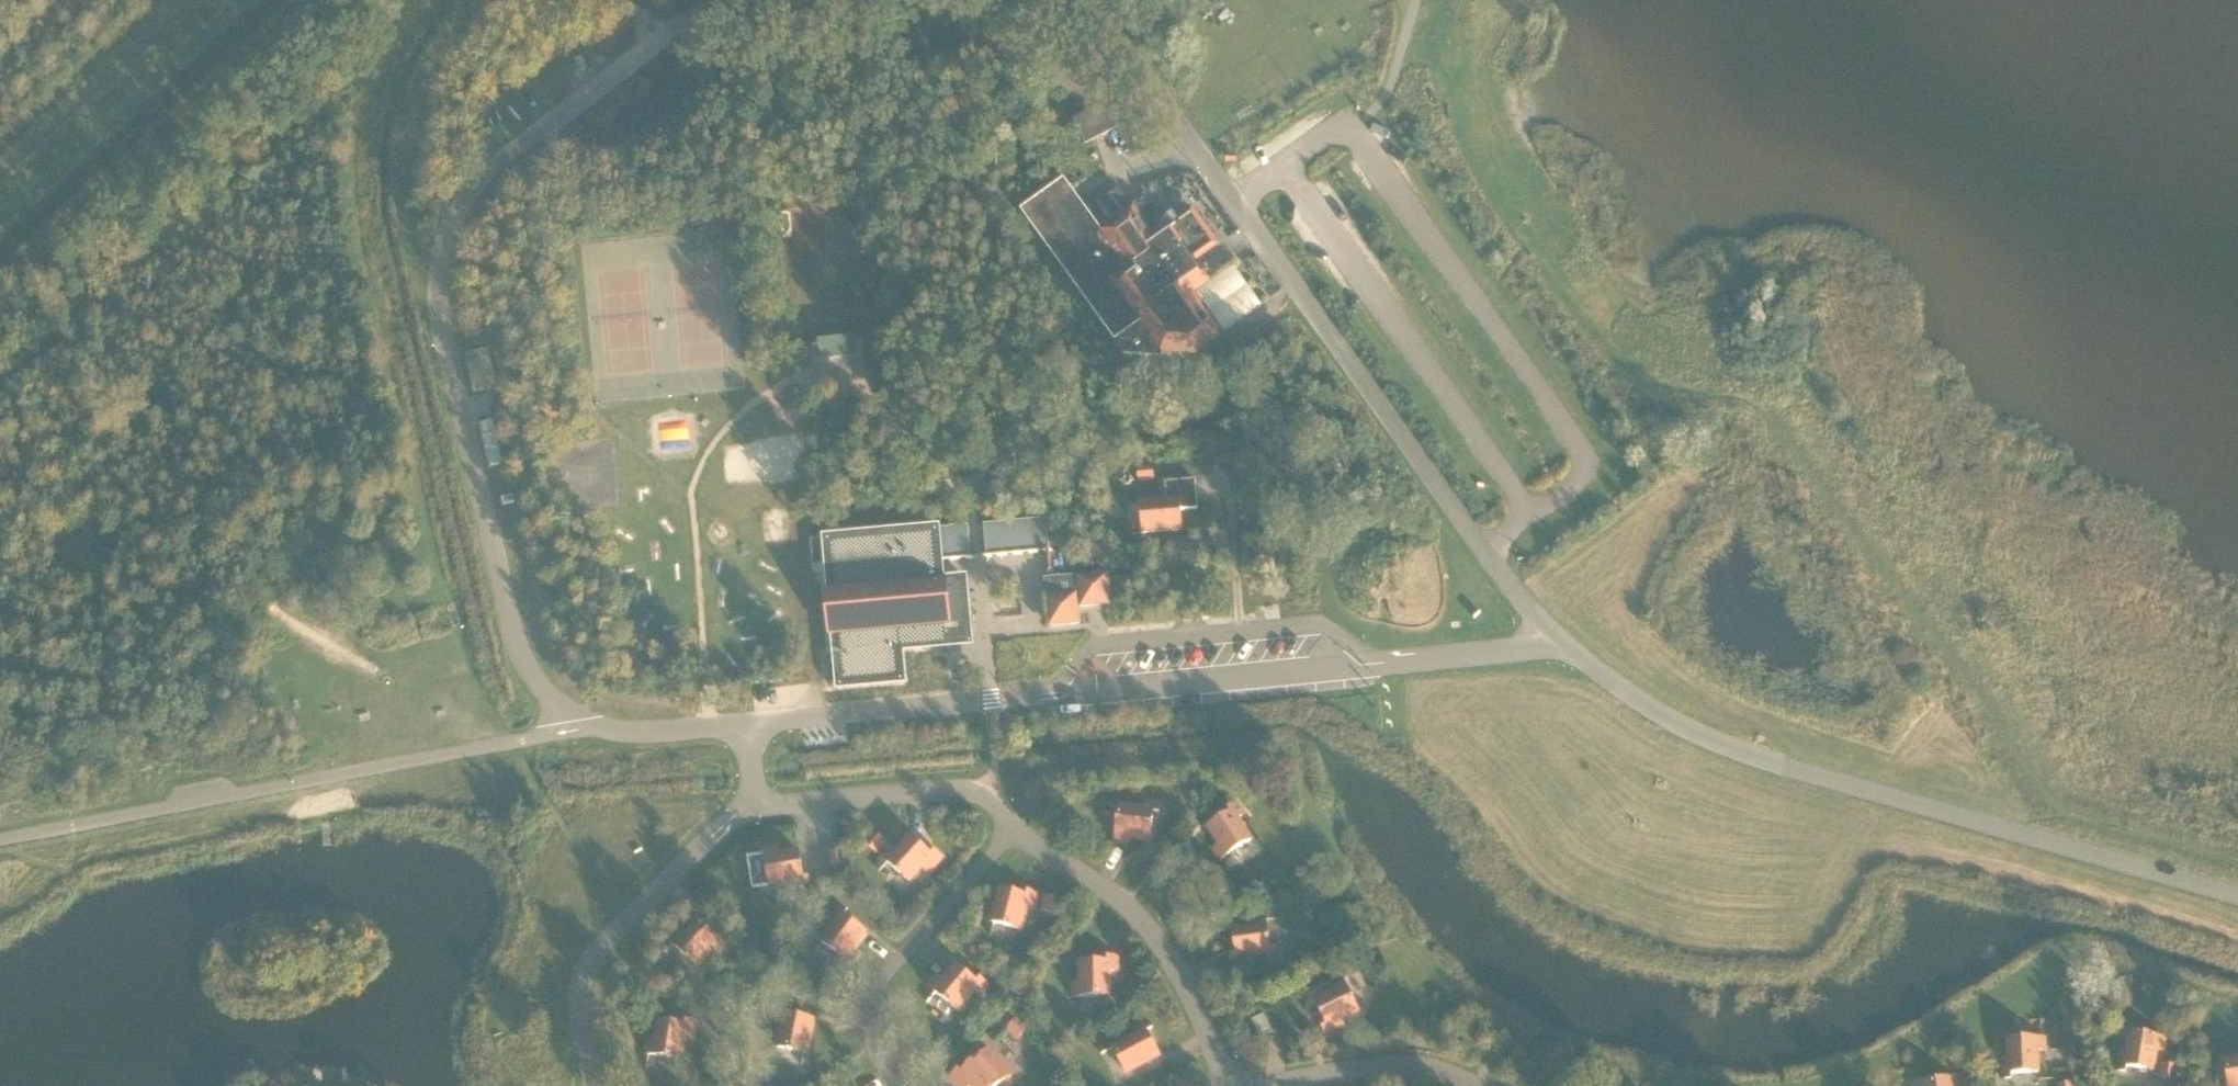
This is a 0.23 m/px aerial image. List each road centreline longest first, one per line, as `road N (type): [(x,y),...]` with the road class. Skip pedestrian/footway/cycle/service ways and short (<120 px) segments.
road 1 (unclassified): [(2237,895),(1705,739),(1620,692),(1561,647),(1483,551),(1107,32),(1069,0)]

